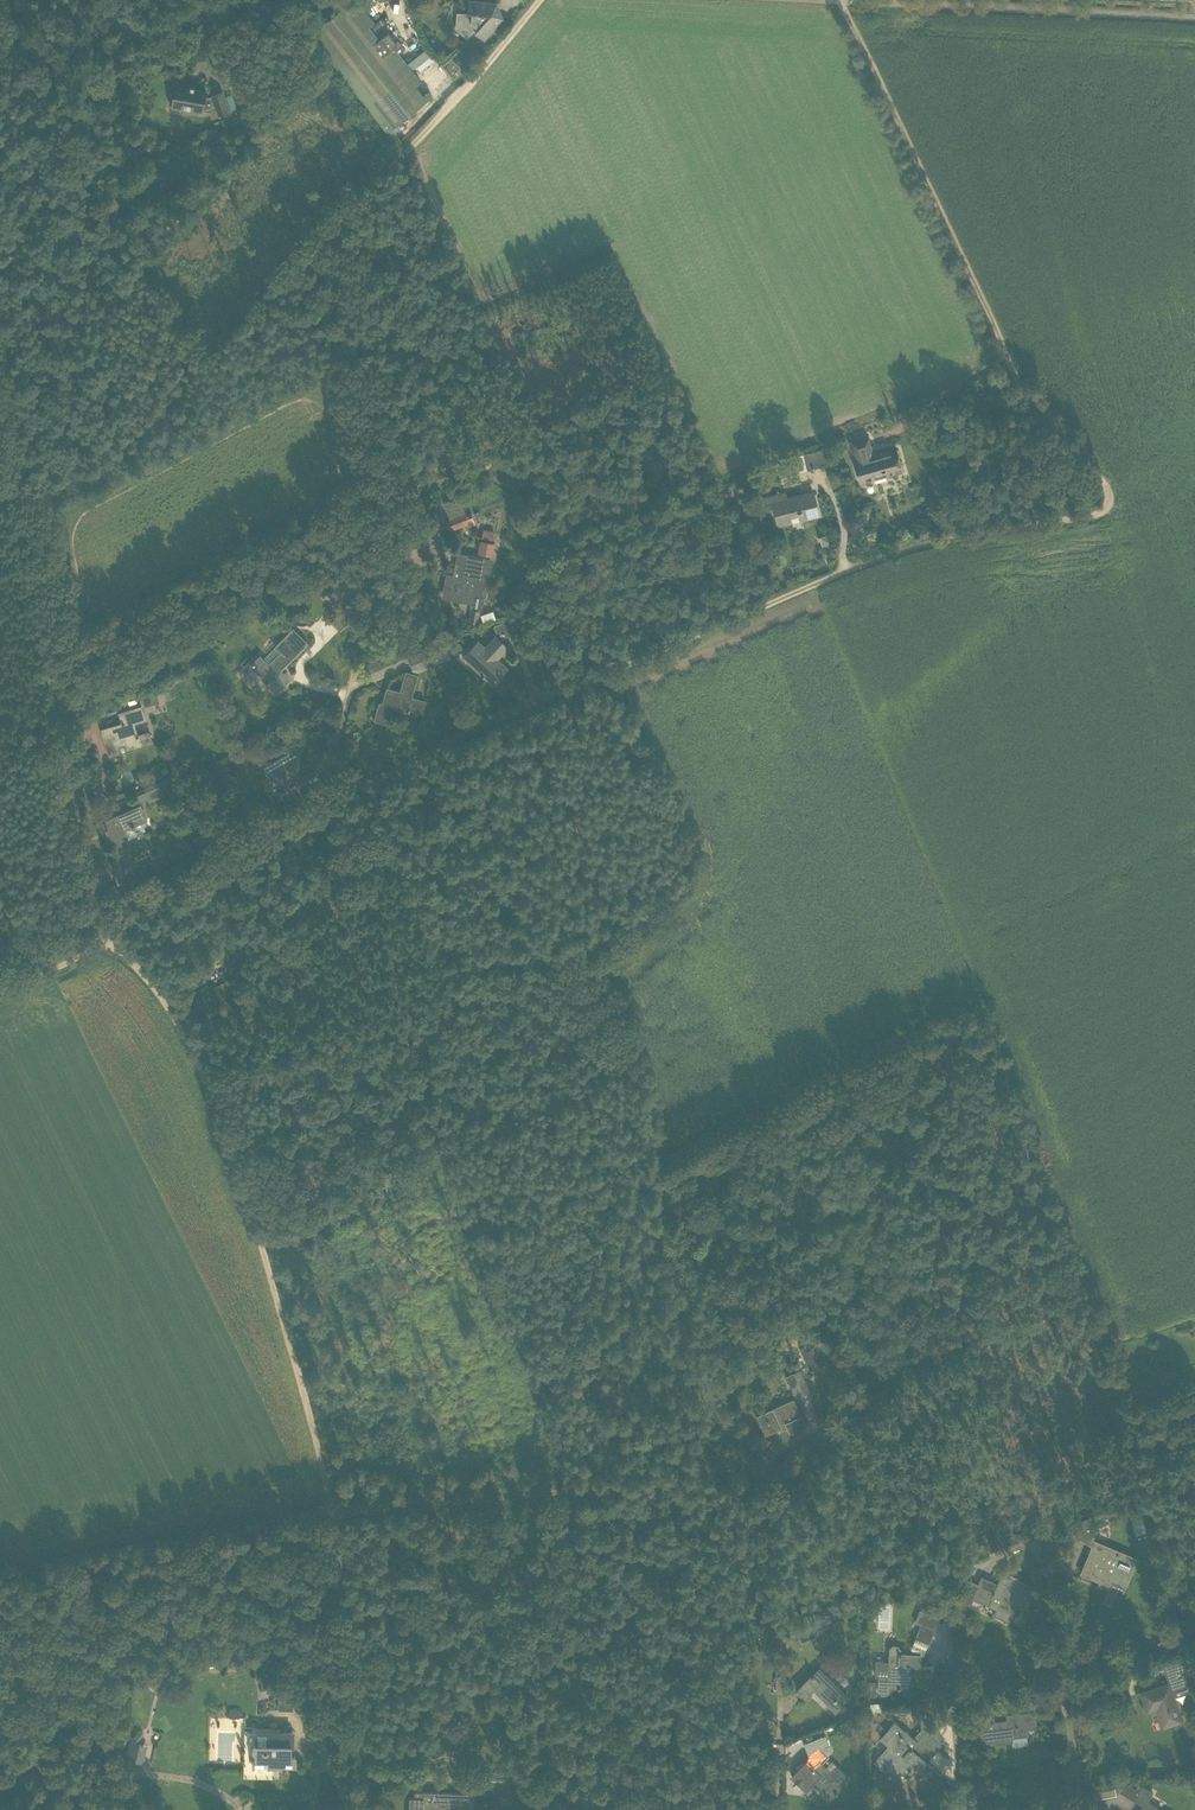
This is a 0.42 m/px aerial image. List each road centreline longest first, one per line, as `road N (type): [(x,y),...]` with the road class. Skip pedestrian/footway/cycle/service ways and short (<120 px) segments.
road 1 (track): [(367,1809),(353,1639),(332,1514),(219,1102),(199,1052),(155,986),(106,943),(96,908),(25,563),(0,352)]
road 2 (track): [(352,791),(451,742),(950,550),(1112,513),(1113,484),(1029,386),(980,302),(853,28)]
road 3 (unclassified): [(0,985),(106,943),(119,925),(264,852),(352,791),(339,738),(370,562),(365,445),(342,344),(355,297),(350,254),(329,231),(537,0)]
road 4 (residential): [(1086,1809),(1036,1543)]
road 5 (residential): [(959,1809),(949,1637)]

